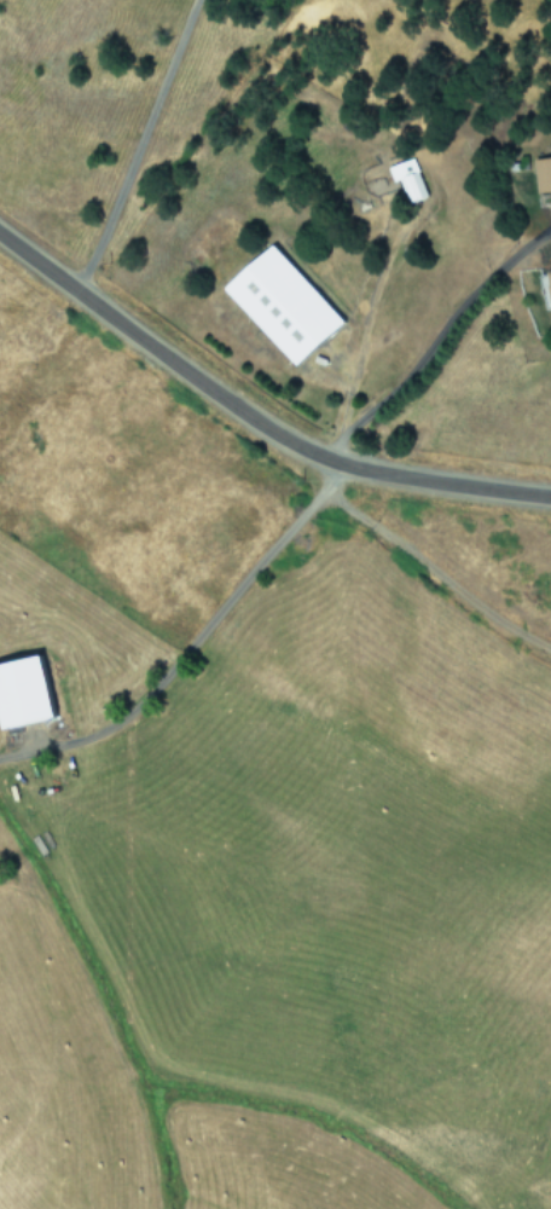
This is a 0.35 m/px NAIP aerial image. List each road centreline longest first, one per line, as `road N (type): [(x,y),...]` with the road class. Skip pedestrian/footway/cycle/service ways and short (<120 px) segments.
road 1 (residential): [(550,487),(319,479),(0,237)]

